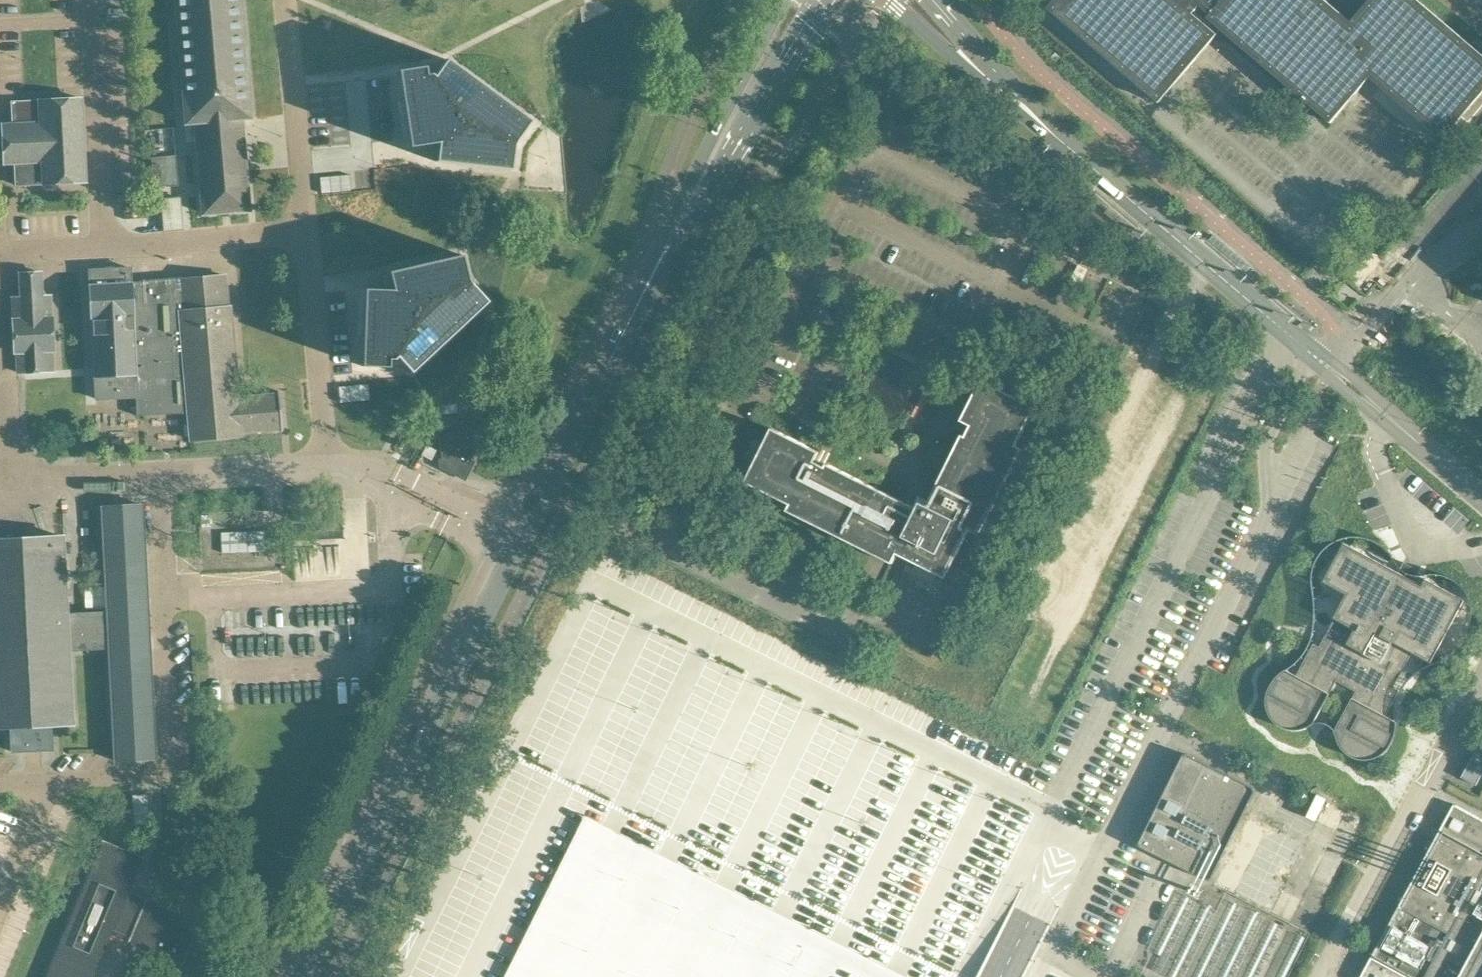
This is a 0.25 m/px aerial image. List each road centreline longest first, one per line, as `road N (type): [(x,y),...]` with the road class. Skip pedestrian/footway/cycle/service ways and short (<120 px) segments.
road 1 (tertiary): [(297,976),(632,315),(820,0)]
road 2 (unclassified): [(1481,497),(1063,142),(916,0)]

